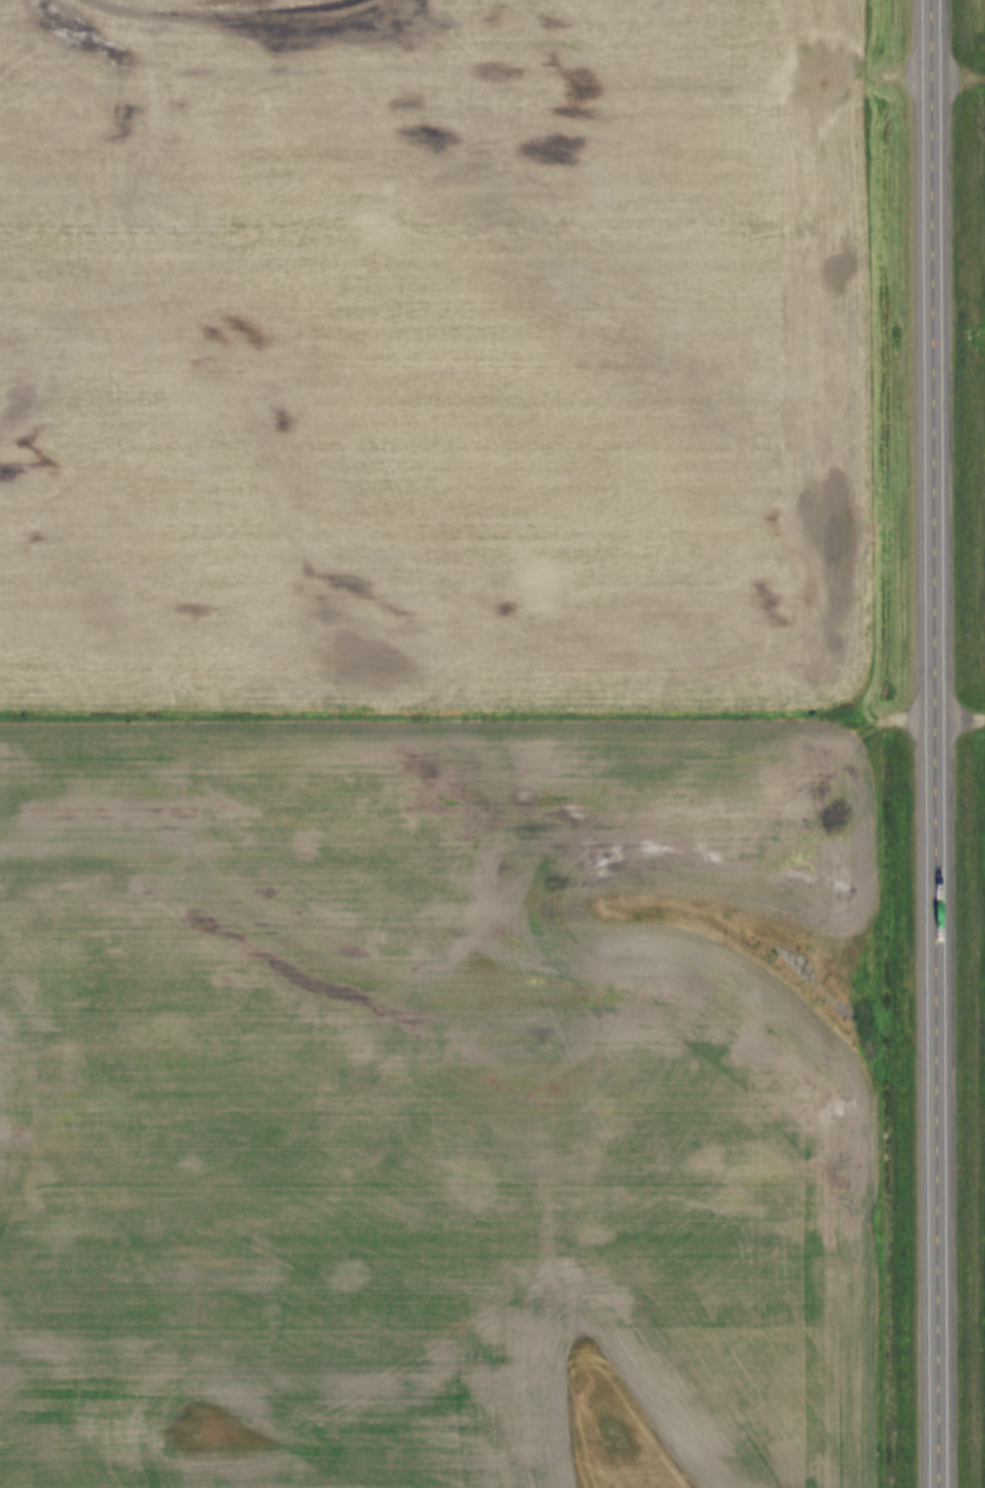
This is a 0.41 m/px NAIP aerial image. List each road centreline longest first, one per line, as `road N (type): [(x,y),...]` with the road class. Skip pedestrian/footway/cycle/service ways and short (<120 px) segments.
road 1 (primary): [(955,1487),(948,0)]

